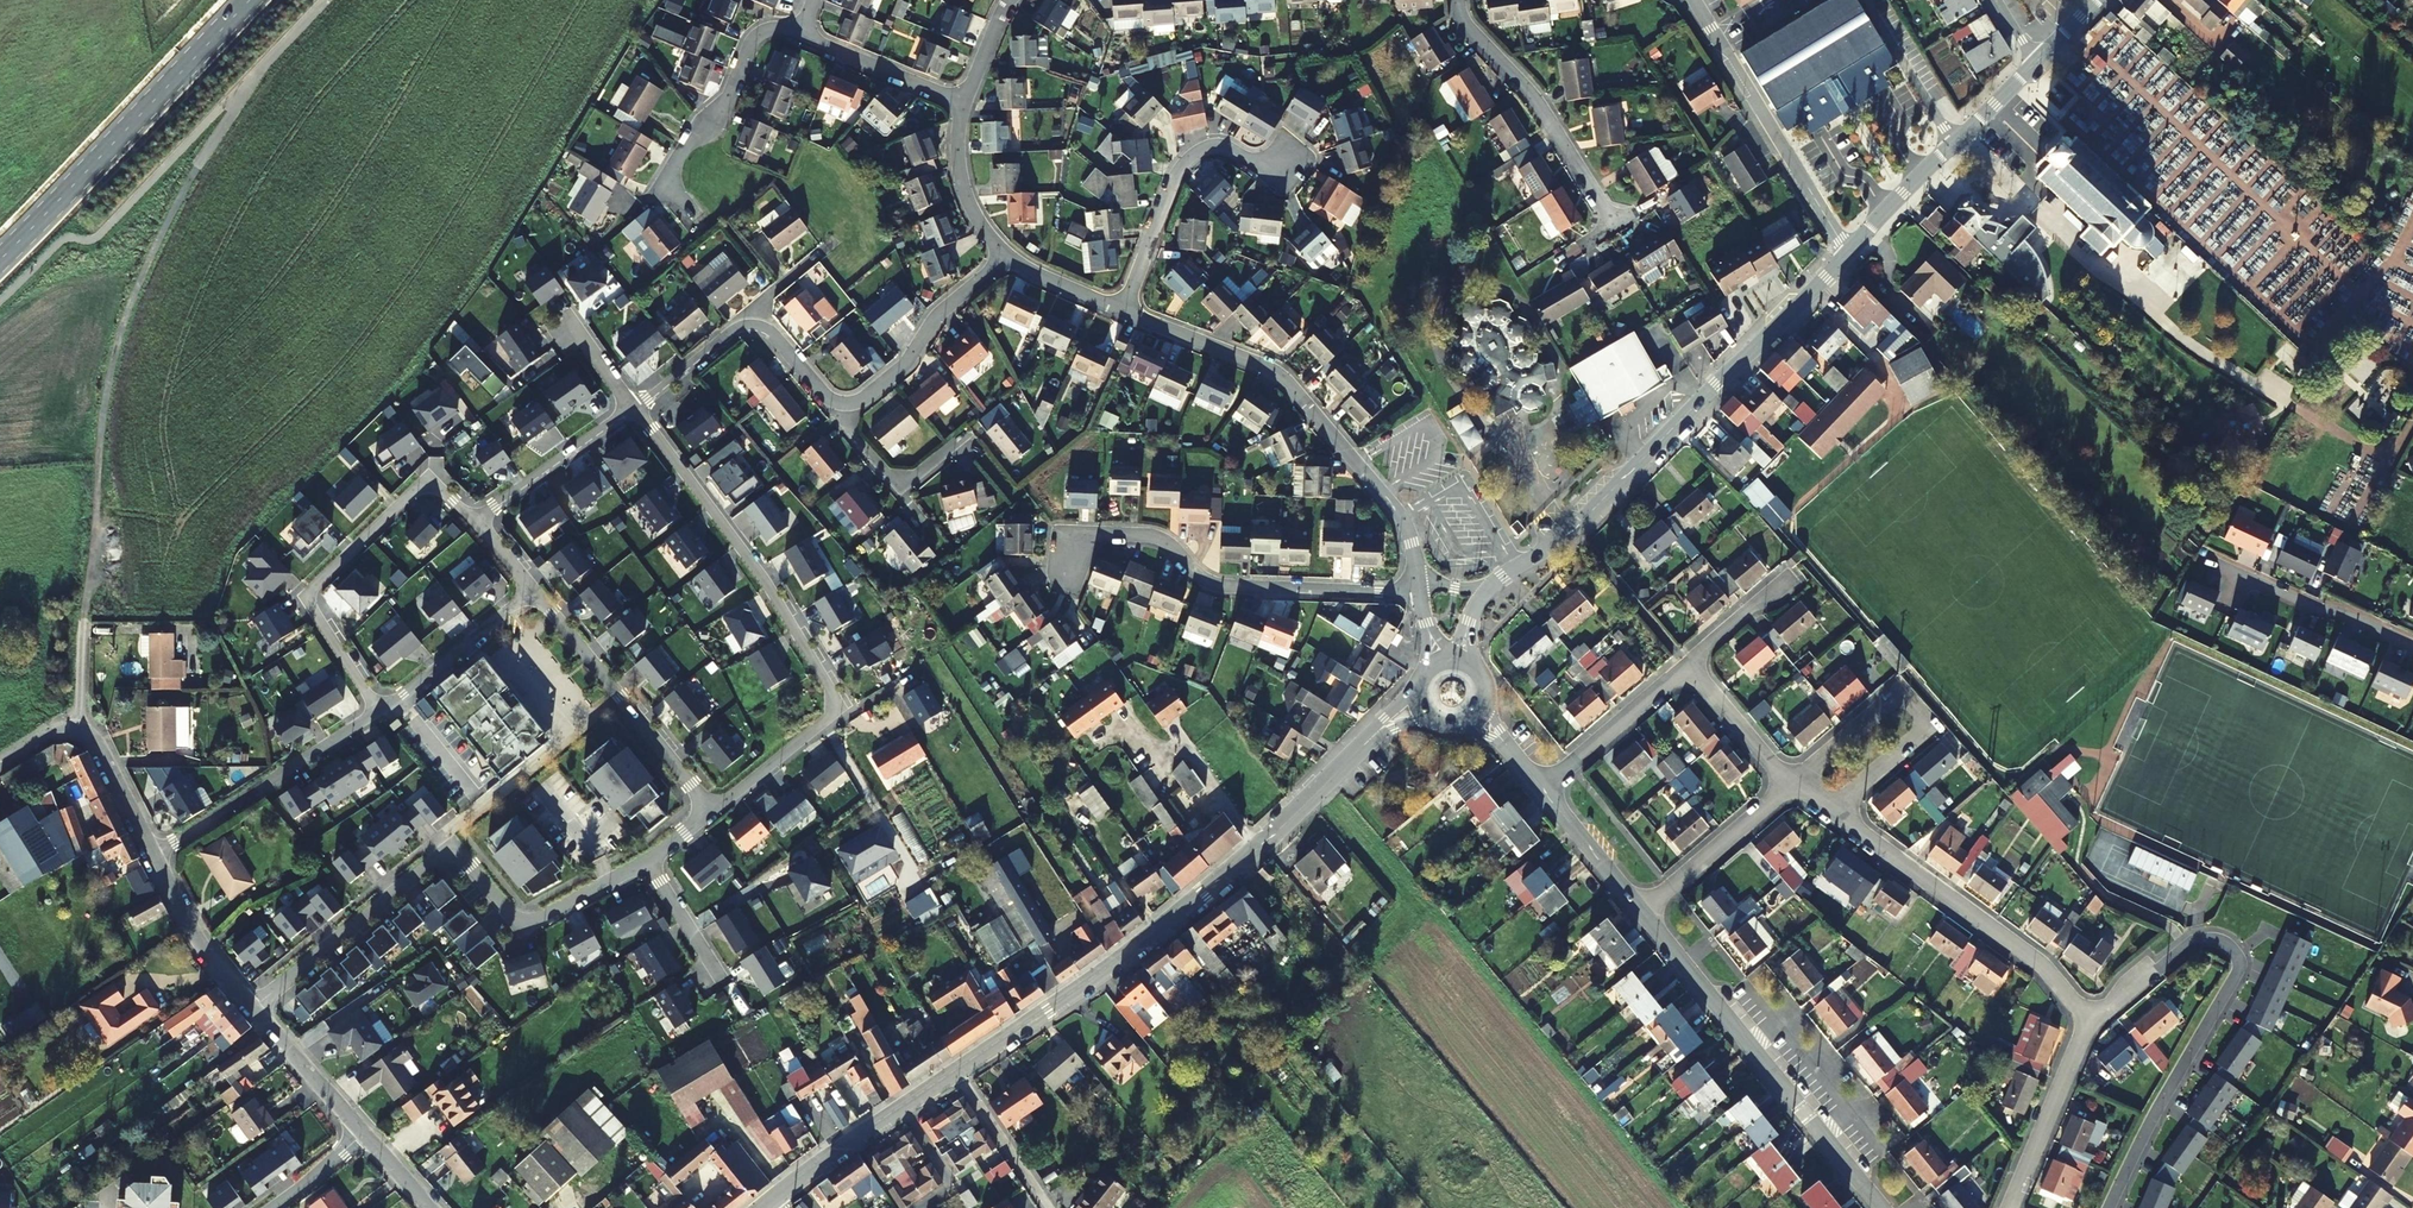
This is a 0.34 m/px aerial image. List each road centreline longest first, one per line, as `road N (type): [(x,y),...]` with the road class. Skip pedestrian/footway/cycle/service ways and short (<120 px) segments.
road 1 (tertiary): [(902,1106),(1204,892),(1367,743)]
road 2 (track): [(194,170),(143,273),(110,375),(78,729)]
road 3 (residential): [(713,812),(829,719),(835,699),(756,568),(635,408)]
road 4 (tertiary): [(1488,588),(1571,532),(1849,252)]
road 5 (residential): [(253,1008),(434,860),(465,861),(525,920),(647,862)]
road 6 (residential): [(1420,586),(1402,518),(1288,382),(1124,310)]
road 7 (residential): [(1420,586),(1382,593),(1220,586),(1166,541),(1108,534),(1078,546),(1064,578)]
road 8 (residential): [(1642,912),(1882,1207)]
road 9 (secondary): [(0,259),(249,0)]
road 10 (residential): [(378,711),(316,613),(312,591),(423,484),(475,520)]
road 11 (residential): [(2090,1015),(2034,959),(1830,810)]
road 12 (residential): [(1797,778),(1887,701),(1911,700),(1921,718),(1915,739),(1830,810)]
road 13 (residential): [(1695,0),(1849,252)]
road 14 (residential): [(713,812),(531,589)]
road 15 (residential): [(1124,310),(1187,160),(1221,146),(1258,160),(1302,162)]
road 16 (residential): [(799,35),(769,30),(753,40),(723,109),(686,143),(664,182),(700,222)]
road 17 (residential): [(1458,0),(1465,22),(1532,95),(1612,221)]
road 18 (tertiary): [(1849,252),(2036,62)]
road 19 (residential): [(155,856),(378,711)]
road 20 (residential): [(155,856),(101,746),(86,732),(54,731),(0,763)]
road 21 (residential): [(2412,644),(2203,557)]
road 22 (residential): [(844,404),(865,397),(904,365),(936,317),(1010,257)]
road 23 (residential): [(2009,1207),(2090,1015)]
road 24 (residential): [(378,711),(531,589)]
road 25 (residential): [(1642,912),(1790,784)]
road 26 (residential): [(475,520),(635,408)]
road 27 (residential): [(1541,789),(1688,664)]
road 28 (residential): [(253,1008),(201,944),(155,856)]
road 29 (residential): [(964,103),(799,35)]
road 30 (residential): [(844,404),(853,433),(898,478),(918,475),(965,436)]
road 31 (residential): [(369,1136),(253,1008)]
road 32 (residential): [(1010,257),(964,189),(958,140),(964,103)]
road 33 (tertiary): [(770,1200),(902,1106)]
road 34 (residential): [(1541,789),(1642,912)]
road 35 (residential): [(1790,784),(1688,664)]
road 36 (residential): [(635,408),(726,335),(750,326)]
road 37 (residential): [(902,1106),(952,1187),(918,1207)]
road 38 (residential): [(1688,664),(1793,580)]
road 39 (residential): [(647,862),(719,974)]
road 40 (residential): [(1124,310),(1010,257)]
road 41 (residential): [(750,326),(771,333),(823,394),(844,404)]
road 42 (residential): [(272,1207),(369,1136)]

